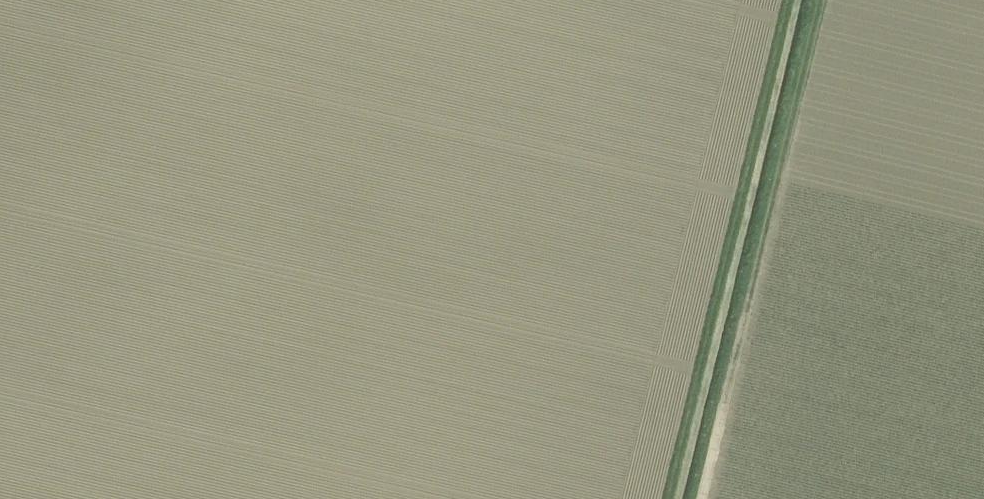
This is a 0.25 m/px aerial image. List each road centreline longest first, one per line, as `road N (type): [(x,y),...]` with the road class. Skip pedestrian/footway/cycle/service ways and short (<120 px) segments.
road 1 (track): [(703,498),(822,0)]

